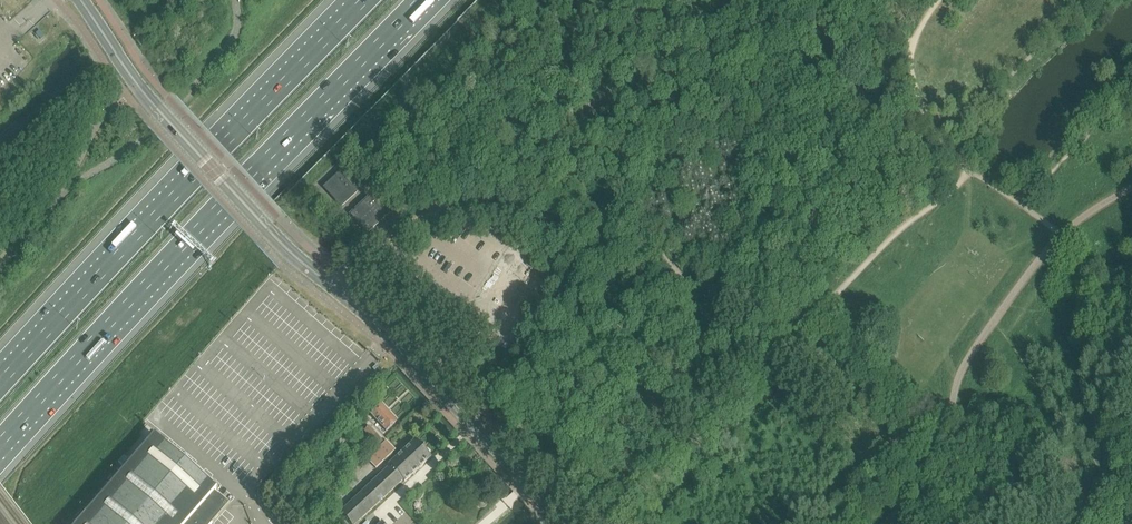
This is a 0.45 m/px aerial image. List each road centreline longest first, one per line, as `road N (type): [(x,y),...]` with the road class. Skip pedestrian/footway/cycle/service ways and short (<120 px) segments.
road 1 (tertiary): [(573,523),(392,335),(271,231),(156,107),(81,0)]
road 2 (motorway): [(0,443),(422,0)]
road 3 (motorway): [(365,0),(0,384)]

